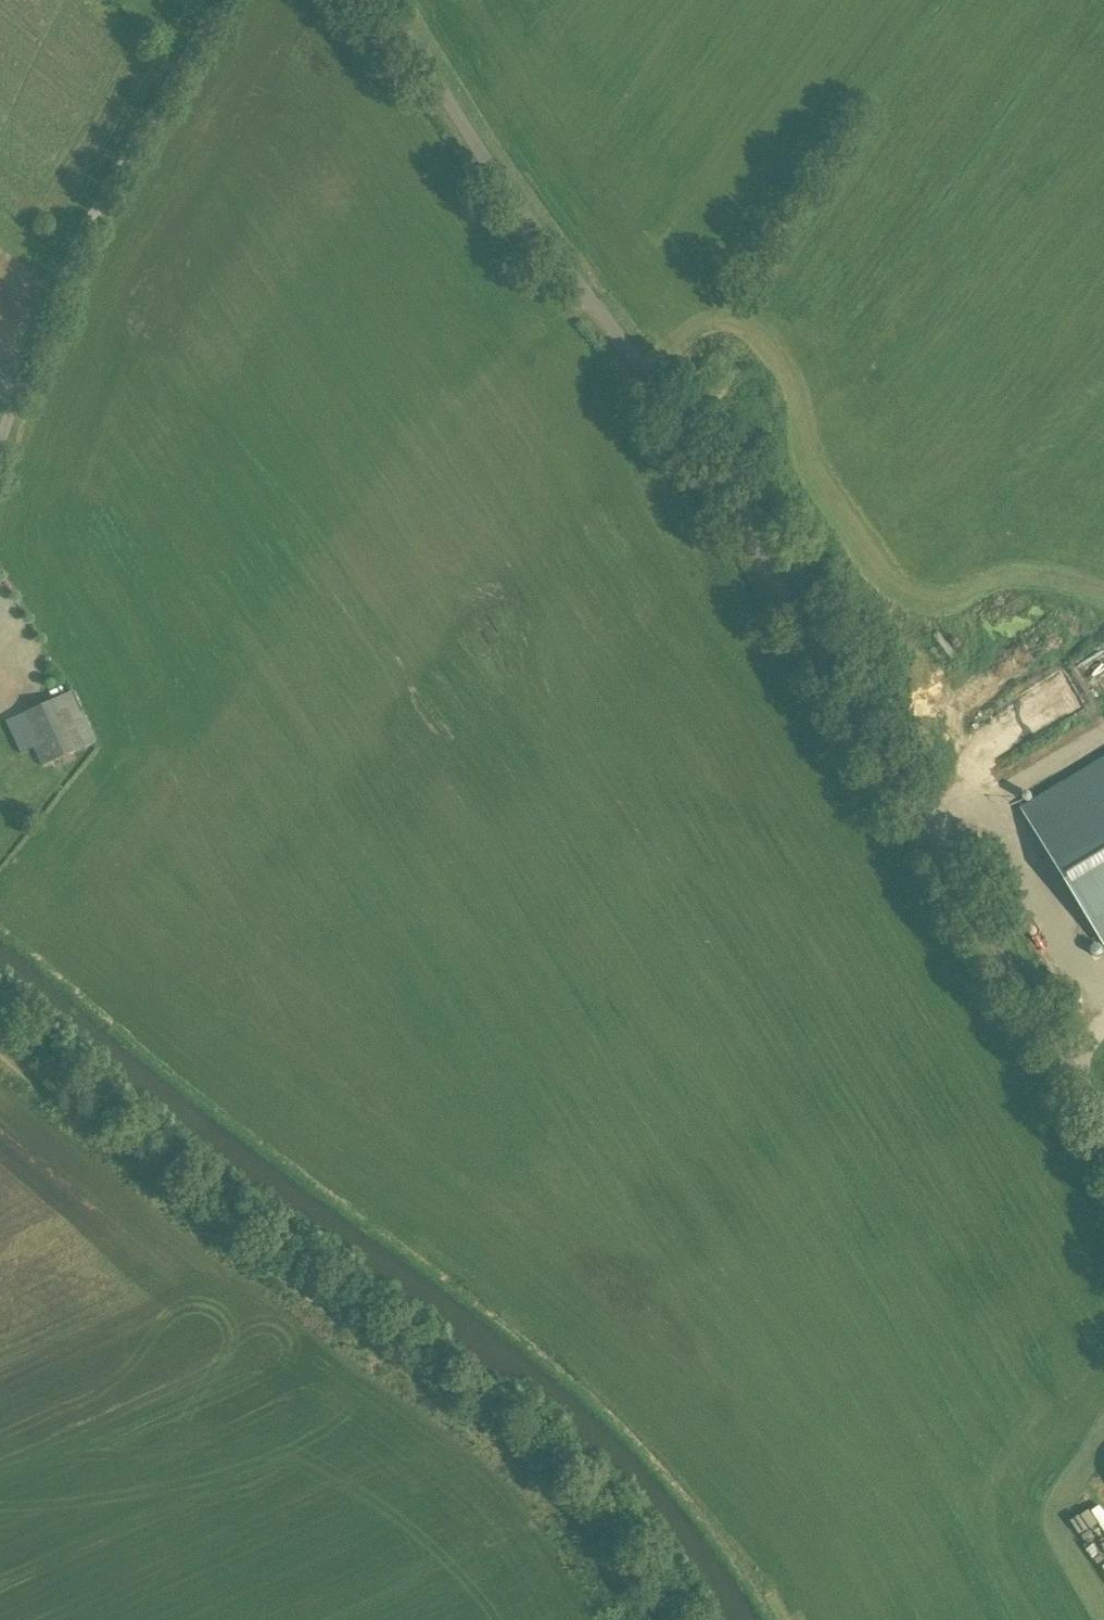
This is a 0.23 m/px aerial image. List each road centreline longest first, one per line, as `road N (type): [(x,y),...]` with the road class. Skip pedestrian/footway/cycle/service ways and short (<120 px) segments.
road 1 (unclassified): [(1103,1122),(771,582),(379,0)]
road 2 (unclassified): [(0,436),(64,248),(217,0)]

